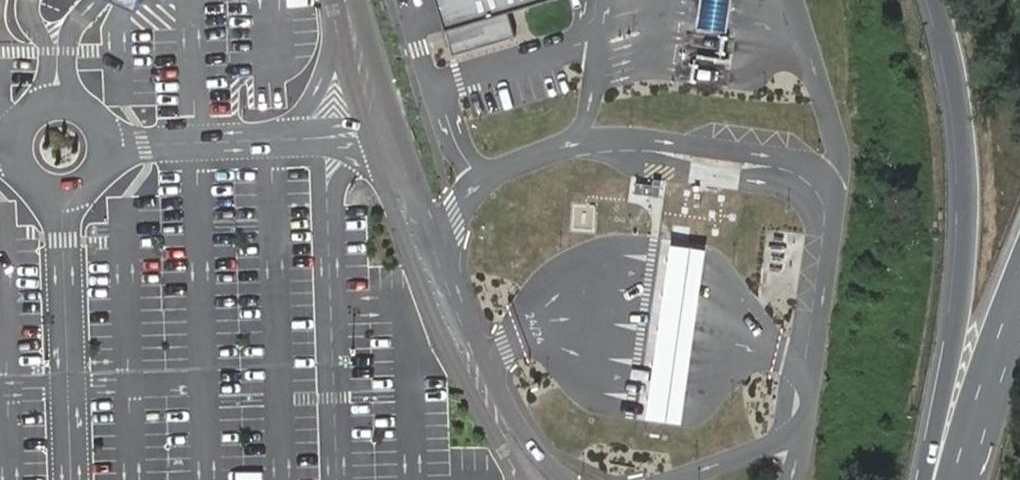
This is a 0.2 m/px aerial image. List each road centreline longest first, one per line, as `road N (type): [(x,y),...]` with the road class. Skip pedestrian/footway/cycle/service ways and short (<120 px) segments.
road 1 (motorway): [(942,0),(972,217),(924,479)]
road 2 (unclassified): [(561,479),(500,394),(379,126)]
road 3 (unclassified): [(379,126),(387,188),(411,261),(441,336),(518,479)]
road 4 (trunk): [(1019,291),(956,479)]
road 5 (unclassified): [(379,126),(344,0)]

